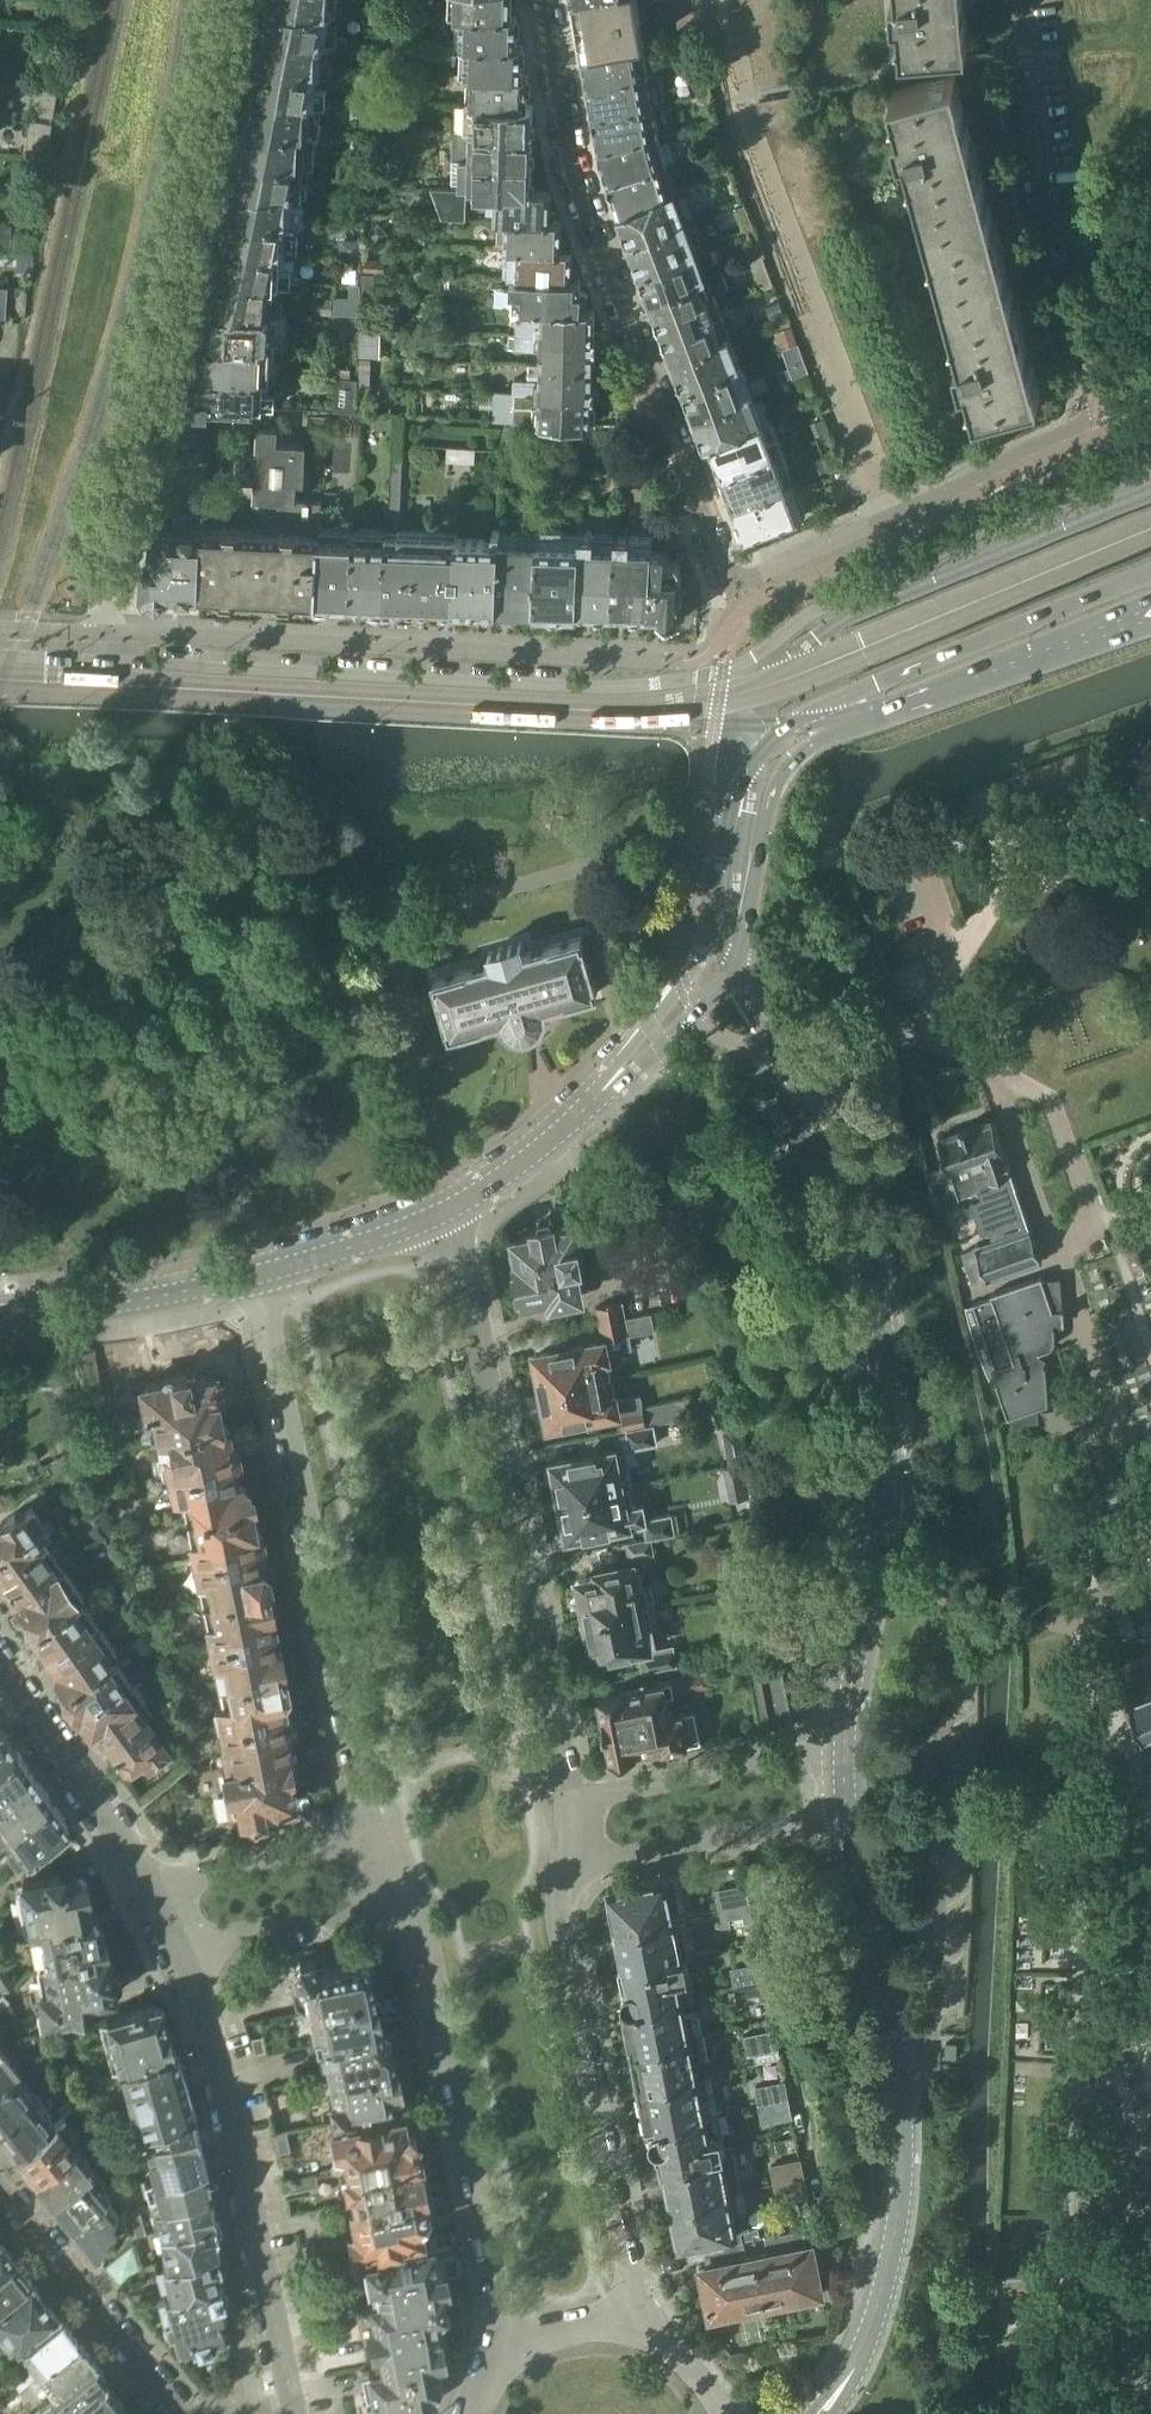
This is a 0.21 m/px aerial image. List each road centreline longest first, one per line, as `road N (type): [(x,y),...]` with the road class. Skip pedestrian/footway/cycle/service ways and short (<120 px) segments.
road 1 (tertiary): [(1150,469),(854,592),(806,616),(750,661),(691,678),(608,687),(129,664)]
road 2 (residential): [(548,0),(586,212),(729,585),(894,516)]
road 3 (residential): [(894,516),(1099,414),(1039,173),(1020,0)]
road 4 (residential): [(107,634),(202,231),(246,0)]
road 5 (residential): [(822,2413),(865,2343),(901,2198),(900,2083),(845,1814)]
road 6 (tertiary): [(1150,573),(824,705),(752,751),(736,769),(711,924)]
road 7 (residential): [(568,1798),(451,1207)]
road 8 (residential): [(263,1274),(374,1842)]
road 9 (residential): [(843,1745),(888,1384),(870,1268),(843,1175)]
road 10 (tertiary): [(745,933),(773,783),(792,756),(1150,611)]
road 11 (residential): [(894,516),(751,141),(726,0)]
road 12 (residential): [(182,1944),(224,2086),(294,2413)]
road 13 (residential): [(401,1899),(429,1961),(507,2353)]
road 14 (residential): [(633,2330),(562,1934),(563,1869)]
road 15 (residential): [(182,2413),(0,2185)]
road 16 (residential): [(563,1869),(845,1814)]
road 17 (residential): [(843,1745),(568,1798)]
road 18 (tertiary): [(263,1274),(0,1317)]
road 19 (residential): [(843,1175),(845,1156),(813,1068),(745,933)]
road 20 (residential): [(0,1670),(146,1885)]
road 21 (residential): [(732,972),(827,1164),(843,1175)]
road 22 (residential): [(374,1842),(146,1885)]
road 23 (residential): [(182,1944),(401,1899)]
road 24 (tertiary): [(711,924),(682,985),(605,1073),(602,1091)]
road 25 (tertiary): [(451,1207),(263,1274)]
road 26 (tertiary): [(602,1091),(539,1149),(451,1207)]
road 27 (tertiary): [(602,1091),(634,1075),(732,972)]
road 28 (residential): [(633,2330),(571,2324),(507,2353)]
road 29 (tertiary): [(129,664),(0,658)]
road 30 (residential): [(723,2413),(679,2360),(633,2330)]

